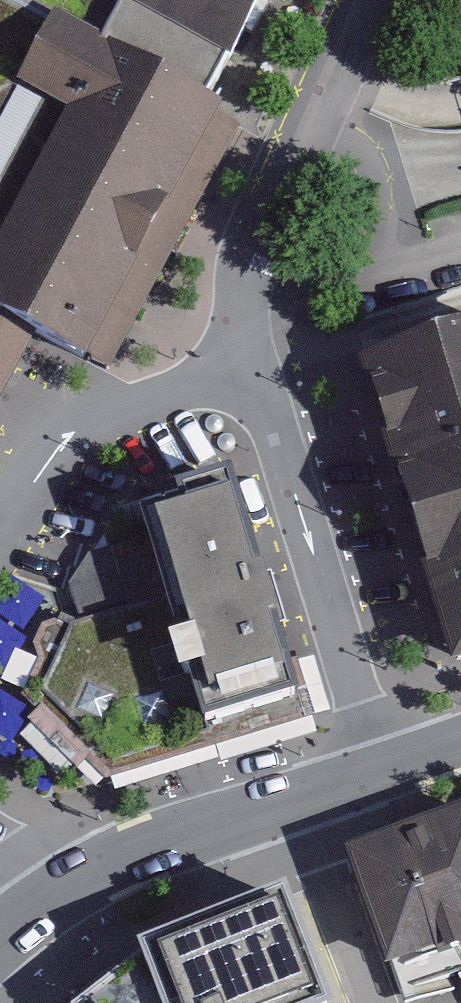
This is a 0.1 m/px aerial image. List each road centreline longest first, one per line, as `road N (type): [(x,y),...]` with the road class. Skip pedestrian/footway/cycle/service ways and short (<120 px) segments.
road 1 (residential): [(252,365),(383,767)]
road 2 (residential): [(359,0),(256,259),(247,309),(252,365)]
road 3 (tertiary): [(383,767),(151,842),(85,870),(29,907)]
road 4 (residential): [(0,532),(76,436),(107,417),(252,365)]

